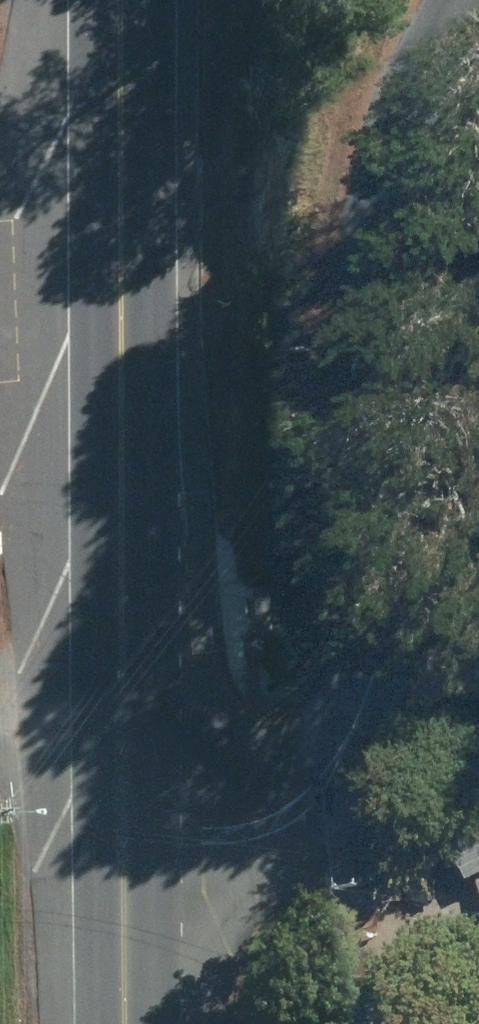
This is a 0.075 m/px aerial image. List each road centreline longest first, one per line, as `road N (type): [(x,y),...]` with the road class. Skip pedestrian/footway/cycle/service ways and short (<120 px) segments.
road 1 (unclassified): [(461,0),(386,175),(378,670),(352,733),(280,818),(203,848),(127,852)]
road 2 (primary): [(126,0),(127,852)]
road 3 (primary): [(127,852),(134,1023)]

